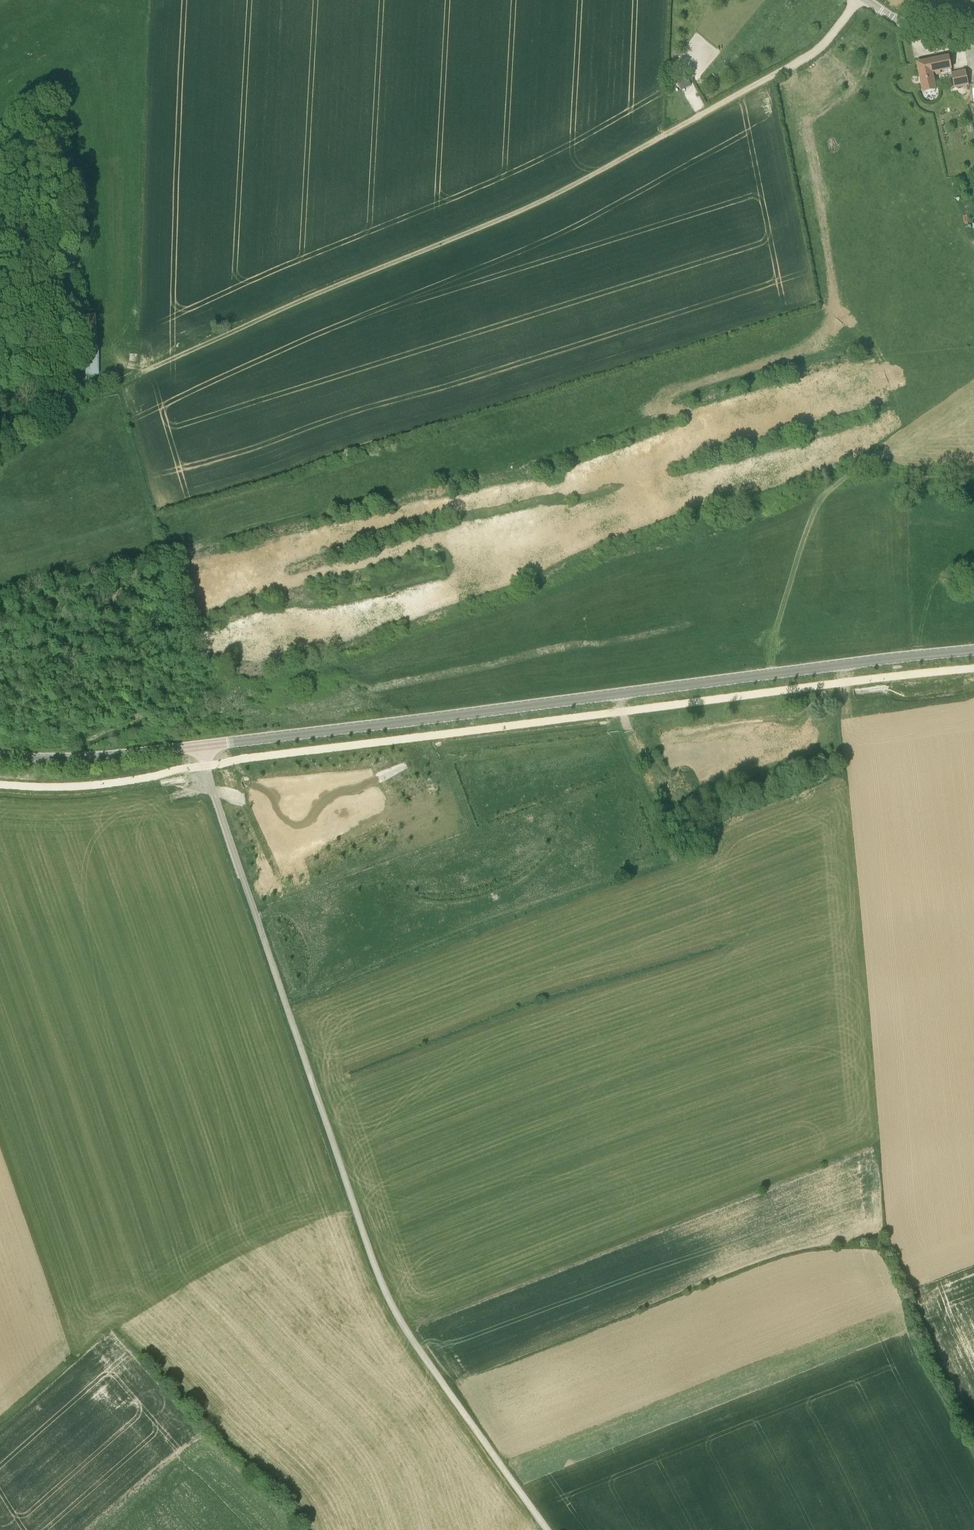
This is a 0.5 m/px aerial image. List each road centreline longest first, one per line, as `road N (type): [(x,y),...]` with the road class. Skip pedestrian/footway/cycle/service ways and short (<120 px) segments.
road 1 (unclassified): [(547,1529),(387,1295),(200,746)]
road 2 (track): [(117,386),(557,194),(808,57),(856,0)]
road 3 (tertiary): [(200,746),(973,650)]
road 4 (tertiary): [(0,756),(84,759),(200,746)]

